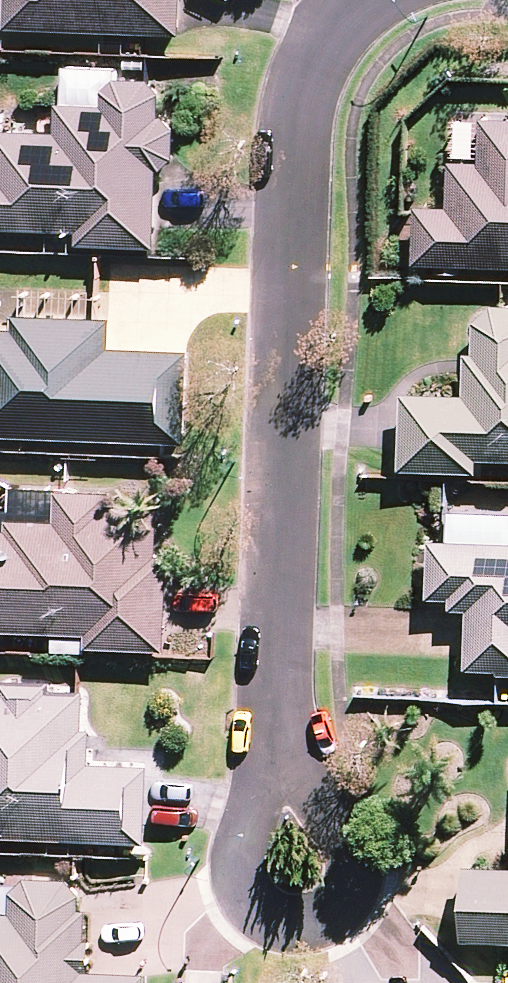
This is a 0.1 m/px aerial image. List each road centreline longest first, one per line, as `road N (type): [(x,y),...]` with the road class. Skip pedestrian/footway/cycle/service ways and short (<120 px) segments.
road 1 (residential): [(284,717),(296,112),(317,56),(367,0)]
road 2 (residential): [(284,717),(353,839),(362,885),(353,914),(319,932),(282,926),(253,901),(251,861),(264,810)]

